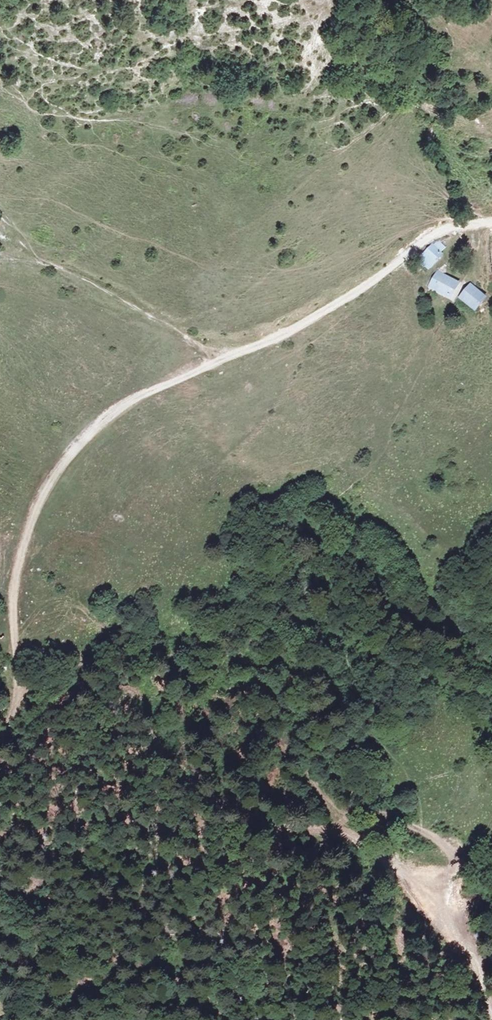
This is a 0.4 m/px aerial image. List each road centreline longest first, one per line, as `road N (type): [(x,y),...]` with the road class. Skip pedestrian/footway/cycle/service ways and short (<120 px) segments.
road 1 (track): [(17,677),(105,692),(214,785),(370,853),(439,906),(491,976)]
road 2 (track): [(0,752),(19,728),(12,594),(38,491),(104,416),(228,358)]
road 3 (track): [(228,358),(331,309),(431,236),(491,221)]

